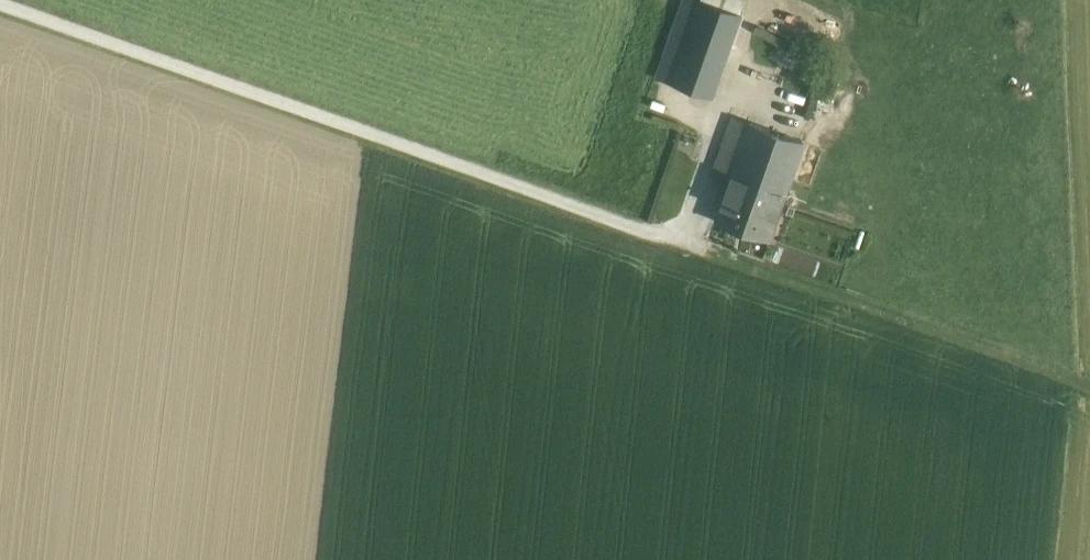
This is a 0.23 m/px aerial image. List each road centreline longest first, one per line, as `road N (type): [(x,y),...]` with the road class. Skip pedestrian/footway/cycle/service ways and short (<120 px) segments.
road 1 (track): [(1089,389),(668,237)]

